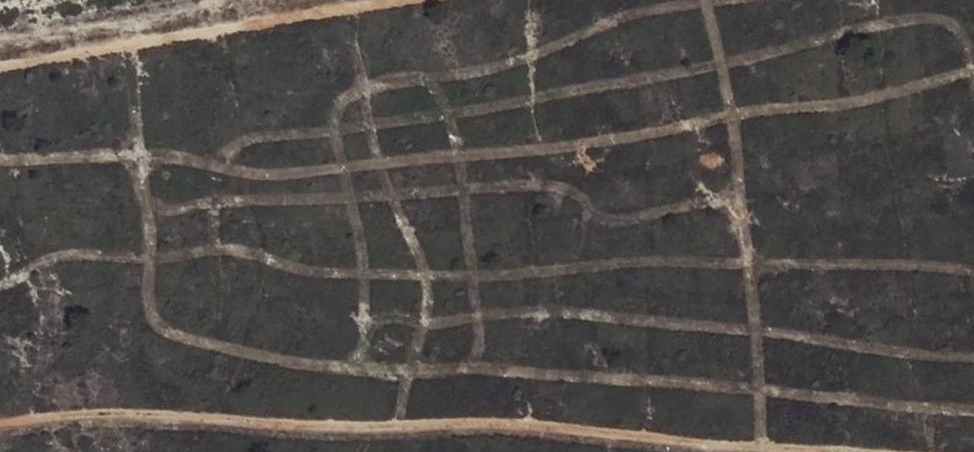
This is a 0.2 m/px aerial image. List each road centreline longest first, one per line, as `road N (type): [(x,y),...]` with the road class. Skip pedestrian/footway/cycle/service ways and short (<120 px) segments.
road 1 (track): [(0,420),(47,410),(230,405),(372,425),(518,415),(921,451)]
road 2 (track): [(379,0),(0,63)]

